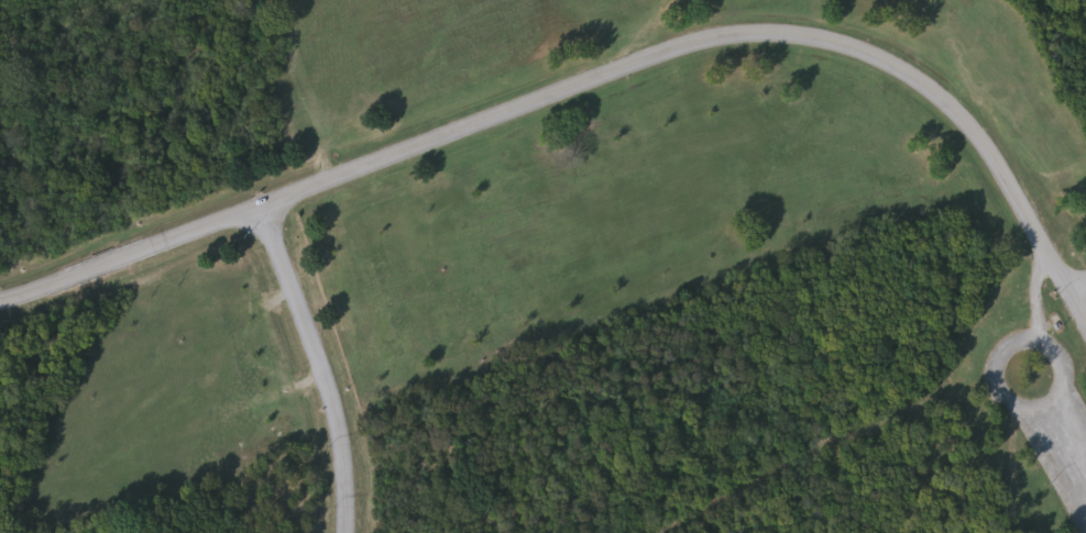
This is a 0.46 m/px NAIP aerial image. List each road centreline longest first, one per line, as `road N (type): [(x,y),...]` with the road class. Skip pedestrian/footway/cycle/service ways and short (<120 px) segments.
road 1 (residential): [(1085,282),(1073,288),(981,138),(934,90),(837,42),(778,34),(718,40),(658,58),(0,303)]
road 2 (residential): [(265,211),(327,379),(345,532)]
road 3 (residential): [(1068,371),(1058,349),(1024,338),(1003,351),(995,386),(1009,406),(1044,411),(1063,396),(1068,371)]

